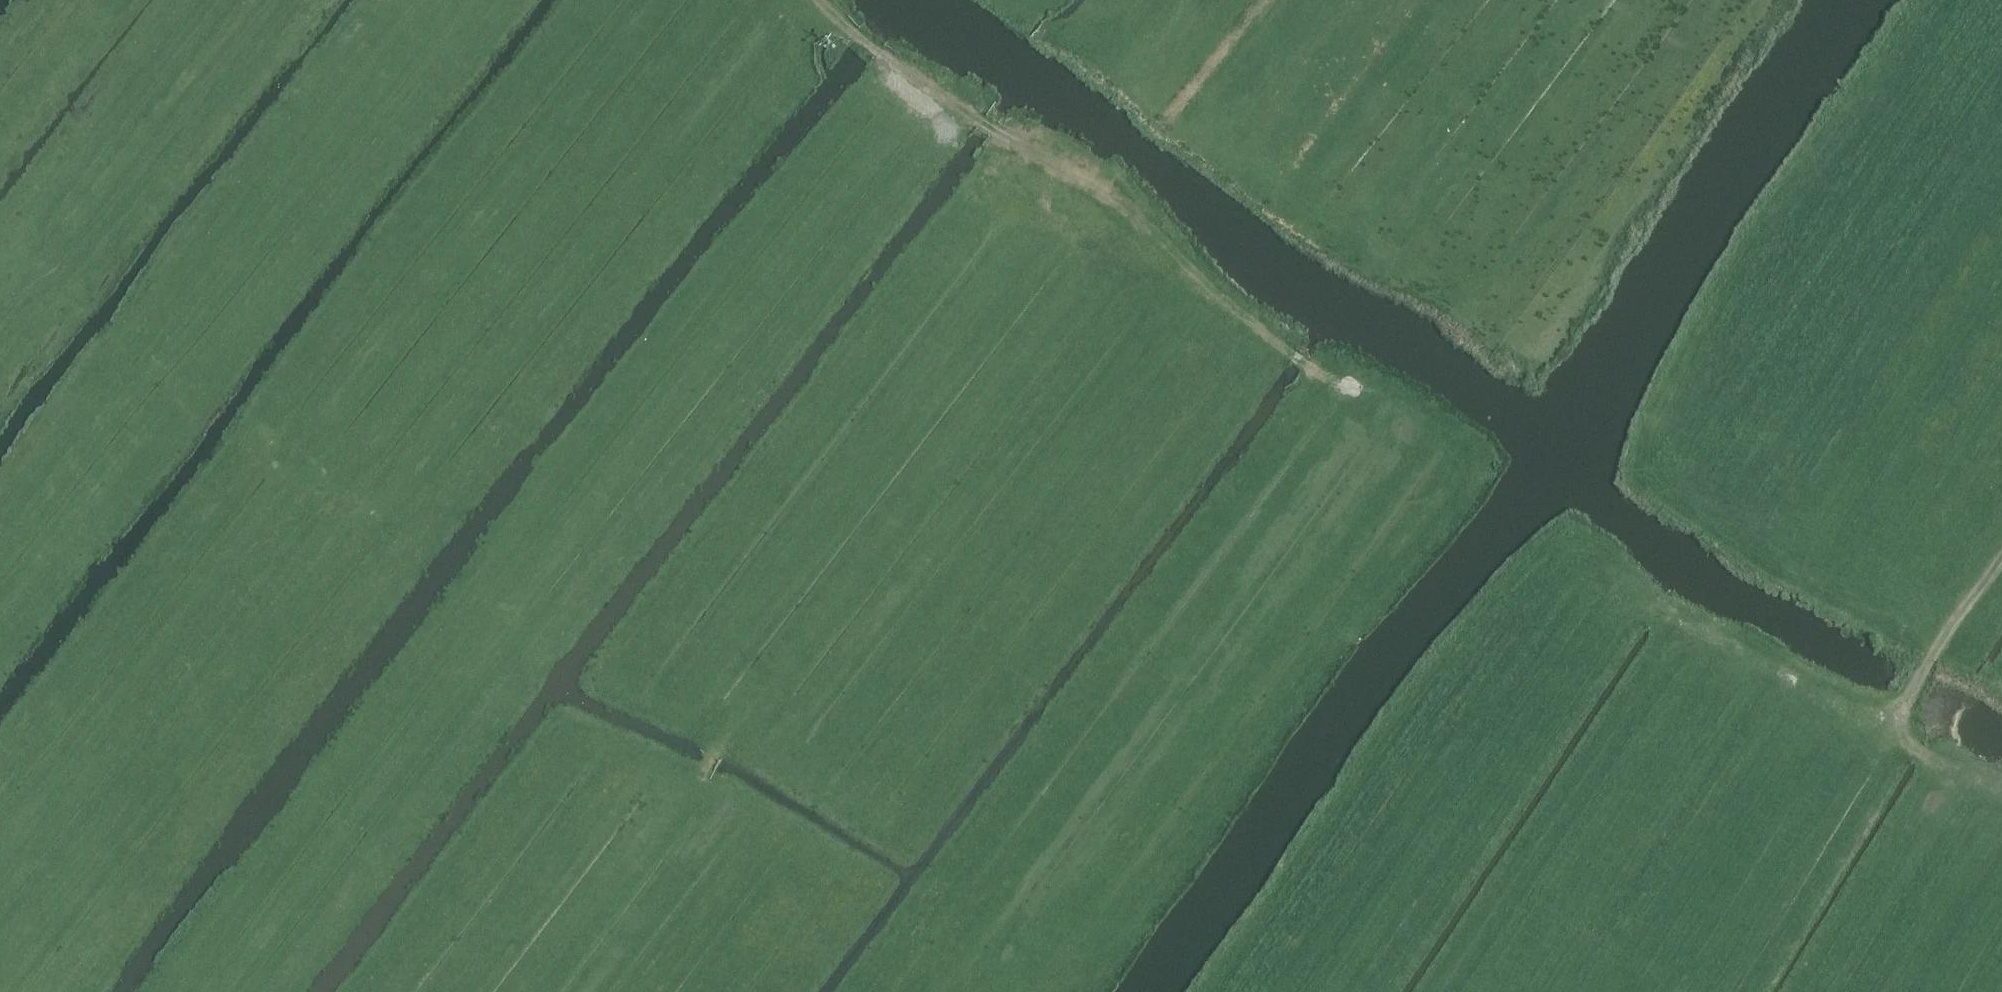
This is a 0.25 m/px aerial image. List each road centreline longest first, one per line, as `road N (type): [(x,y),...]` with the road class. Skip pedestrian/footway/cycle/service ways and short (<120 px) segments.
road 1 (track): [(1321,377),(1110,197),(889,66),(818,0)]
road 2 (track): [(1917,861),(1958,780),(1894,744),(1898,727),(1931,656),(2001,555)]

